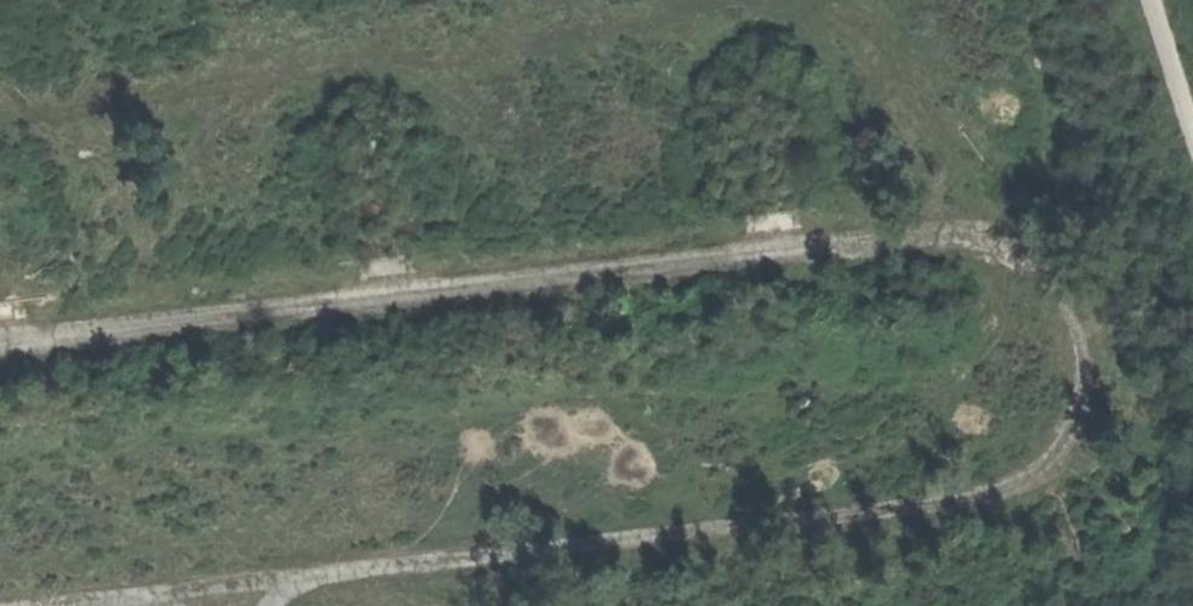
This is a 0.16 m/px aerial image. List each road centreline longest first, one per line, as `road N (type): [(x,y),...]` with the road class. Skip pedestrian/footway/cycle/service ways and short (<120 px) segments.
road 1 (track): [(73,605),(926,507),(1005,489),(1061,455),(1085,400),(1075,307),(1026,255),(954,235),(0,346)]
road 2 (track): [(1146,0),(1192,145)]

